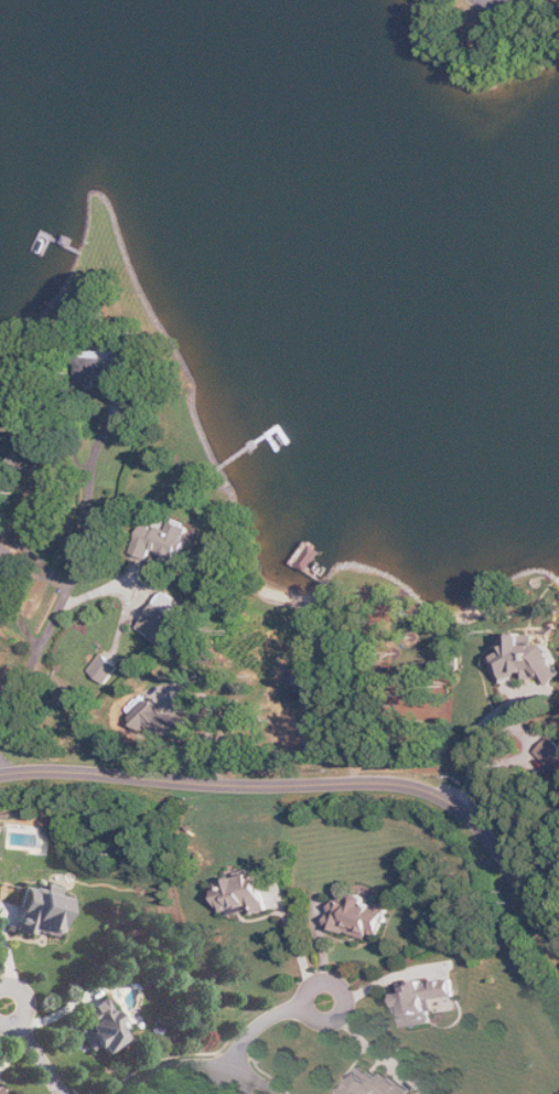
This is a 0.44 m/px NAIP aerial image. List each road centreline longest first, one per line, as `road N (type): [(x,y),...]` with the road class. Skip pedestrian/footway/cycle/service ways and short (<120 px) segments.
road 1 (residential): [(558,943),(494,833),(450,794),(399,776),(201,790),(67,764),(0,771)]
road 2 (residential): [(17,766),(100,463)]
road 3 (residential): [(267,1093),(233,1071),(197,1068),(129,1093)]
road 4 (residential): [(233,1071),(258,1021),(323,998)]

